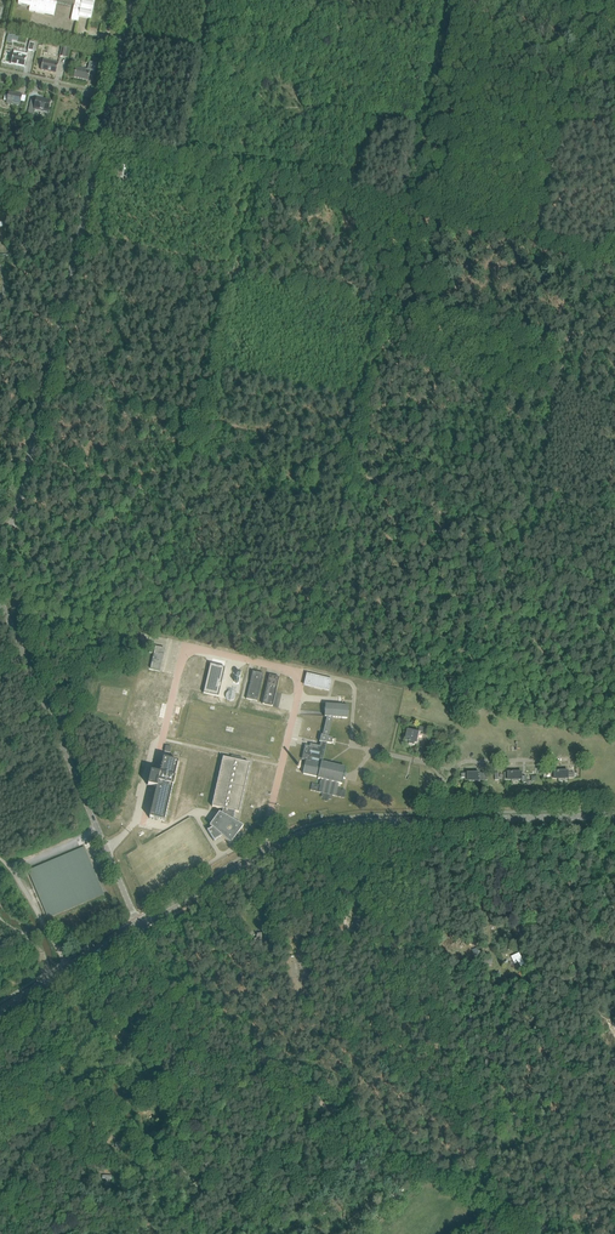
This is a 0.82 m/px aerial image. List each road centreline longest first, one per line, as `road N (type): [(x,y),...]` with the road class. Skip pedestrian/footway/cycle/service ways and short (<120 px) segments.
road 1 (track): [(572,1233),(540,1229),(500,1195),(345,1112),(163,972),(142,932)]
road 2 (tertiary): [(139,924),(322,827),(614,815)]
road 3 (residential): [(10,523),(110,99)]
road 4 (tertiary): [(139,924),(0,594)]

